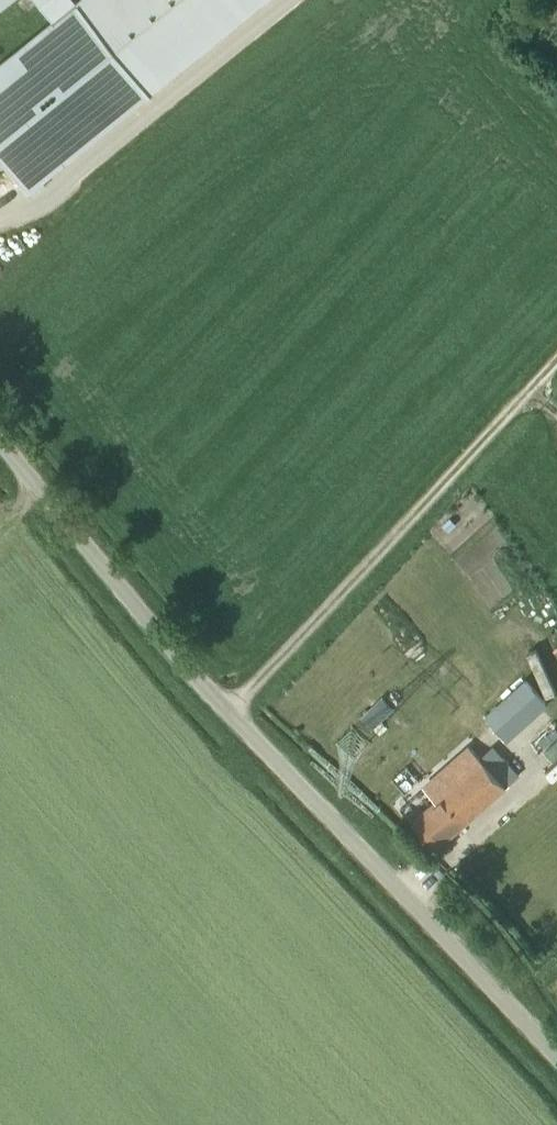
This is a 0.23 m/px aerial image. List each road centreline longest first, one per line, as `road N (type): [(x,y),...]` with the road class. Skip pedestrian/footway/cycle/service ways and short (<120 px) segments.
road 1 (unclassified): [(556,1054),(230,713)]
road 2 (unclassified): [(230,713),(248,703),(556,374)]
road 3 (unclassified): [(230,713),(0,446)]

